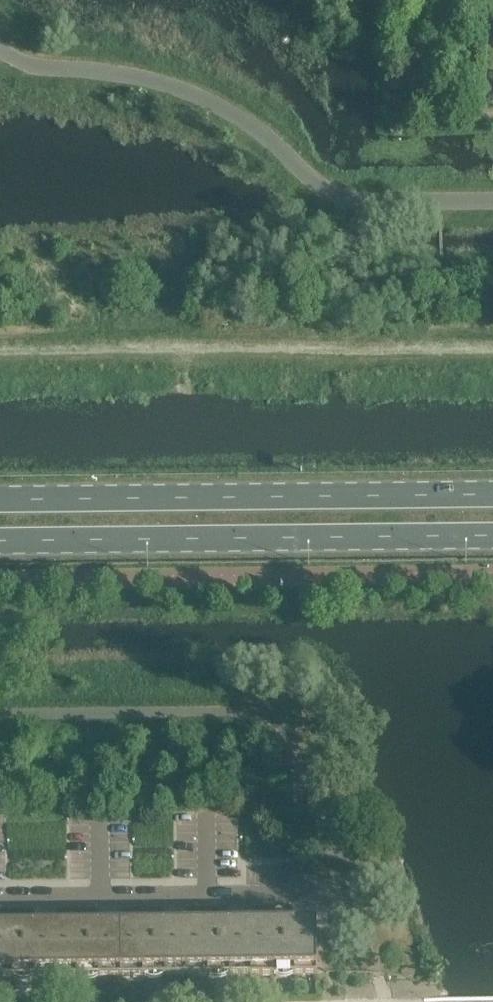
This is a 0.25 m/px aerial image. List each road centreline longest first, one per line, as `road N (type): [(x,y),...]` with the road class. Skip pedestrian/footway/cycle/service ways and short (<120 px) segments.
road 1 (primary): [(0,545),(492,538)]
road 2 (primary): [(492,493),(0,499)]
road 3 (residential): [(0,897),(348,891)]

